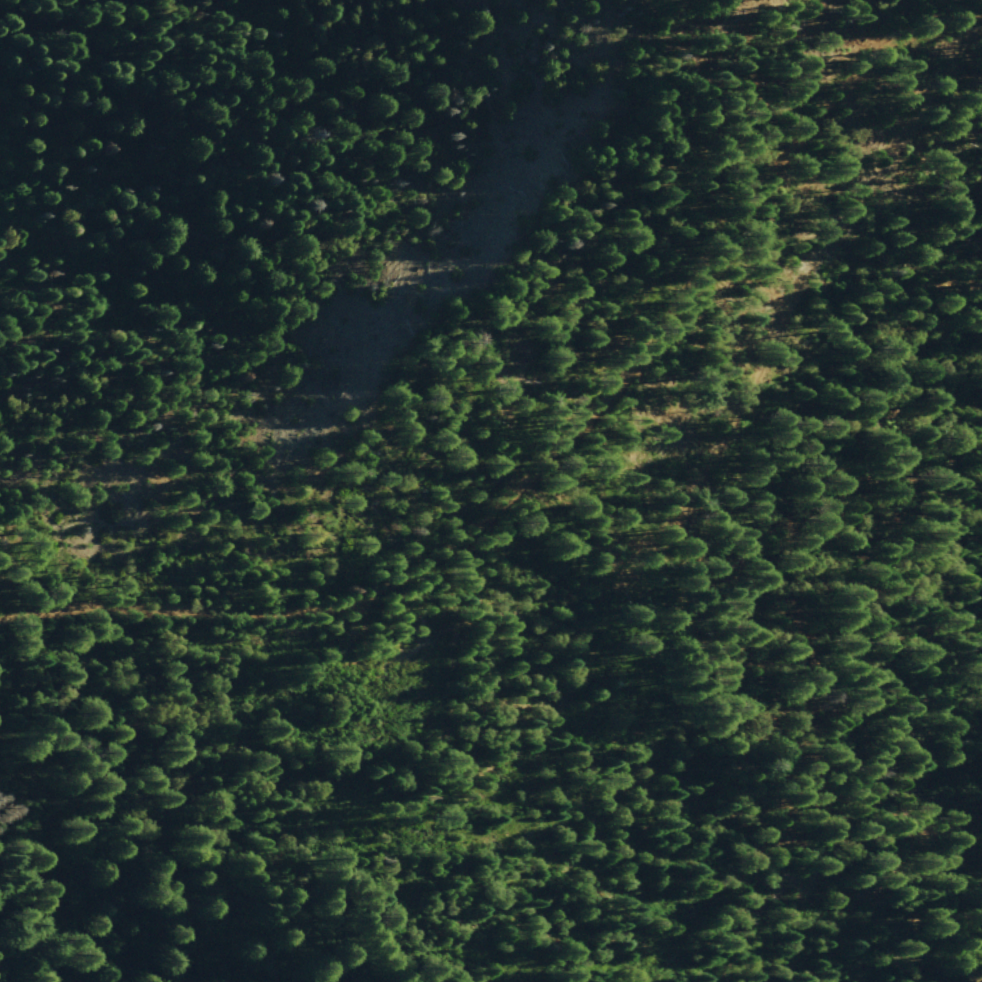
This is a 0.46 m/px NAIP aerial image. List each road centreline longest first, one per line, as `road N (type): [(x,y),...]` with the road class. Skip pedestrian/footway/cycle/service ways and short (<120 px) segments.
road 1 (residential): [(0,629),(71,612),(338,611),(417,579),(545,473),(597,416),(671,330),(828,111),(870,79),(981,23)]

